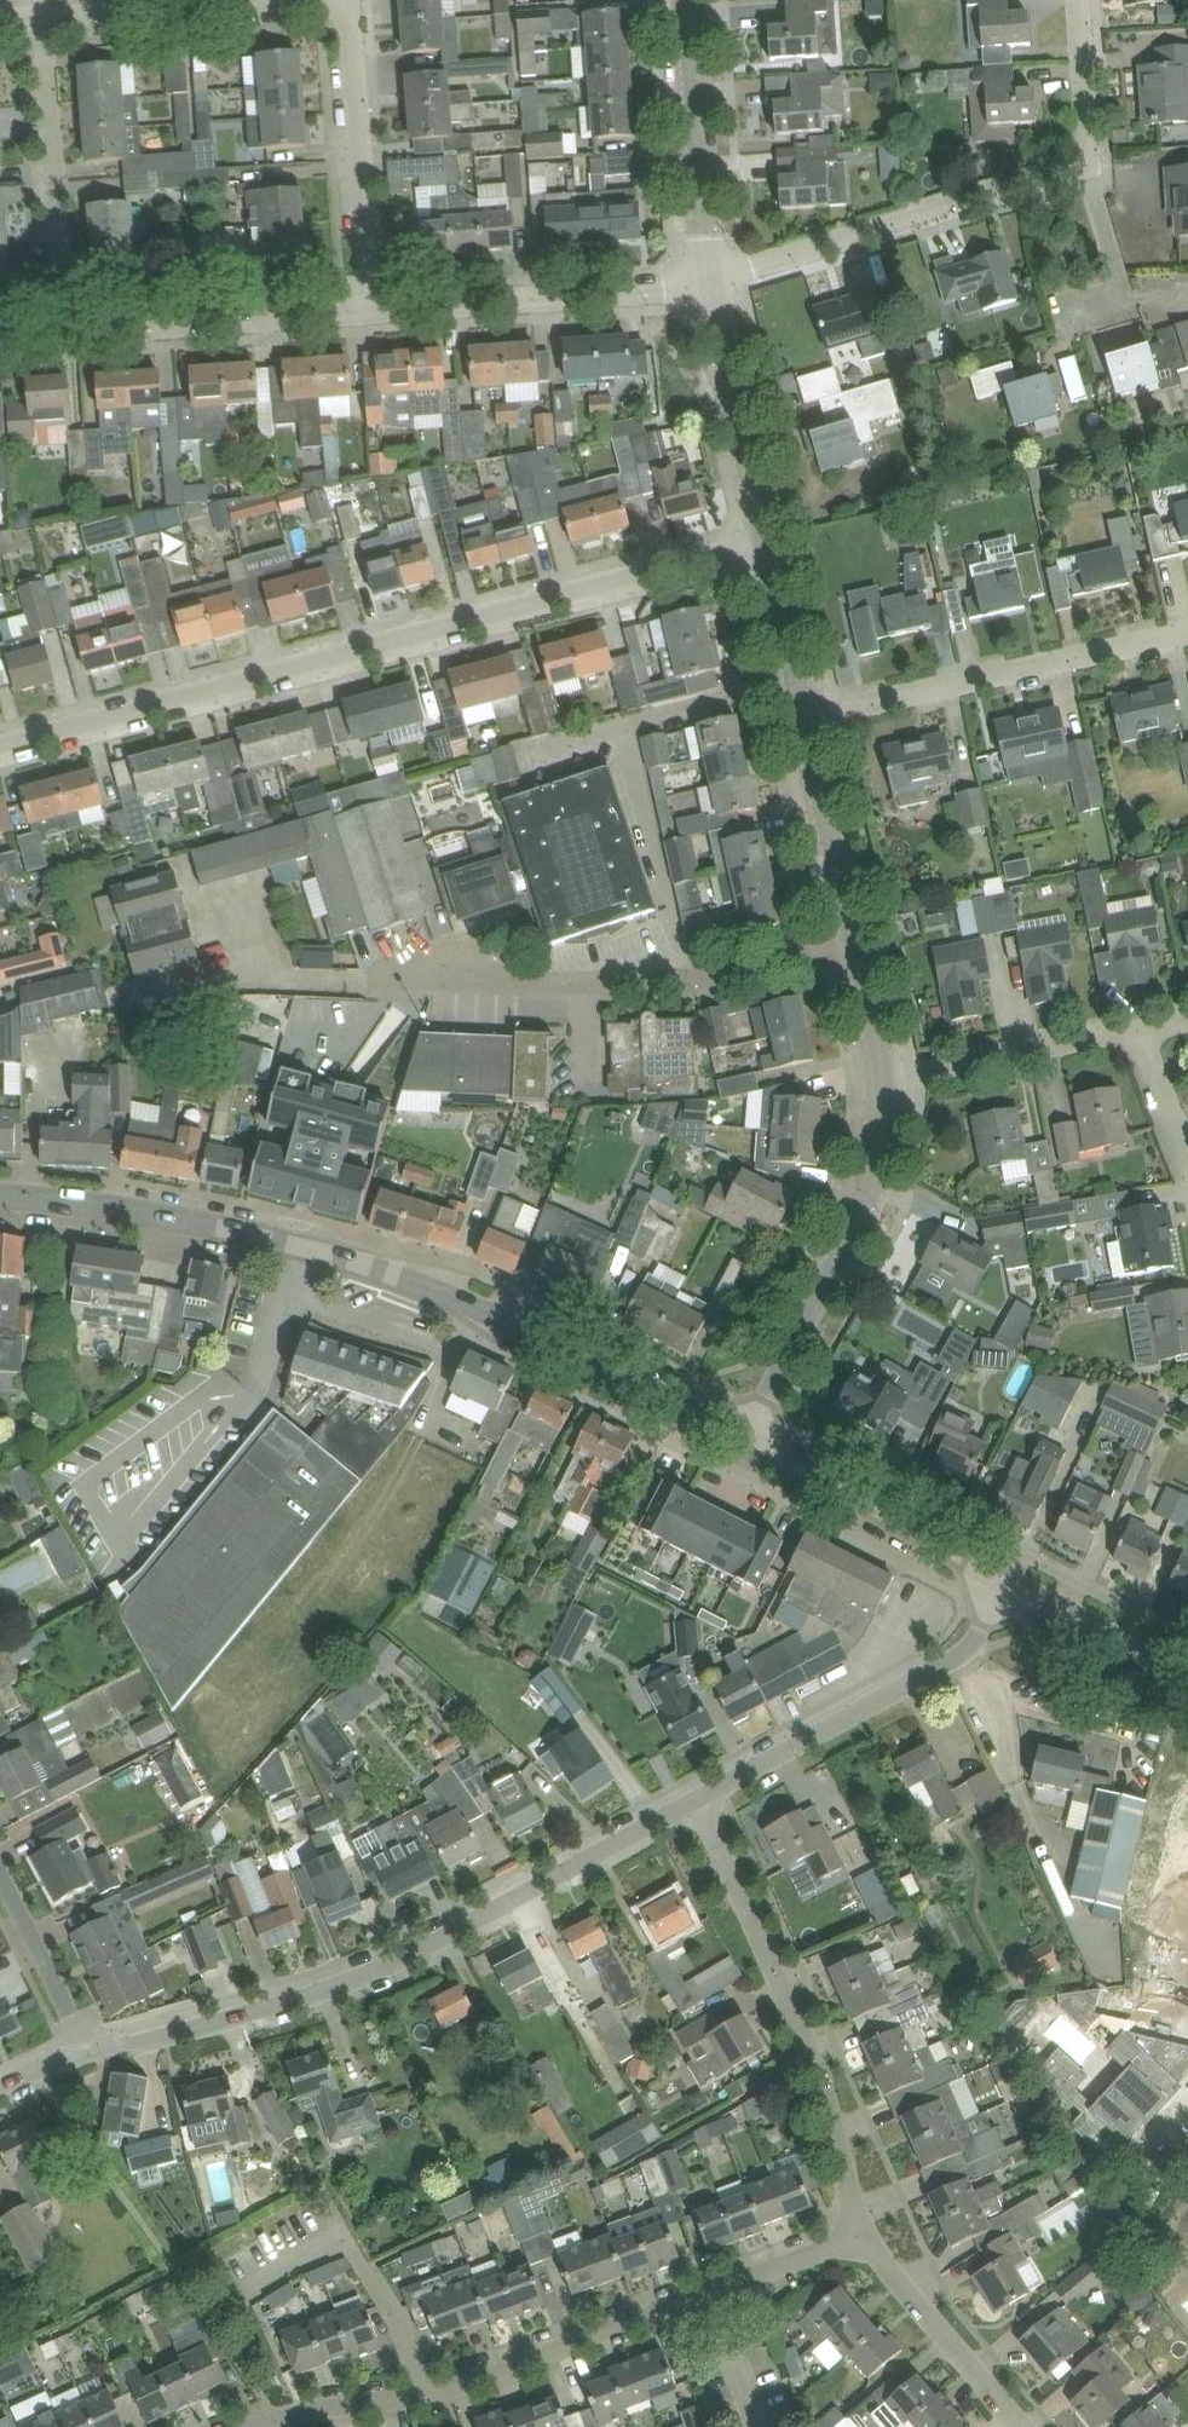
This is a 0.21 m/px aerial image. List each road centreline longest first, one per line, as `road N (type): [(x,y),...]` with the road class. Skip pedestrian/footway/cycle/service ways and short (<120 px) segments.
road 1 (secondary): [(753,1442),(571,1349),(309,1249),(193,1222),(0,1198)]
road 2 (residential): [(0,748),(768,543)]
road 3 (residential): [(90,2049),(324,1992),(414,1954),(701,1796)]
road 4 (residential): [(708,283),(1067,167),(1090,134),(1079,0)]
road 5 (residential): [(378,980),(728,971),(857,936)]
road 6 (residential): [(262,2426),(447,2388),(721,2290)]
road 7 (residential): [(864,2233),(816,2069),(701,1796)]
road 8 (residential): [(805,715),(1187,629)]
road 9 (unclassified): [(753,1442),(873,1191),(890,1137),(883,1084)]
road 10 (residential): [(701,1796),(953,1664),(983,1626),(1000,1583)]
road 11 (residential): [(370,311),(708,283)]
road 12 (residential): [(322,0),(348,15),(355,37),(370,311)]
road 13 (residential): [(63,333),(42,17)]
road 14 (residential): [(63,333),(370,311)]
road 15 (secondary): [(1000,1583),(753,1442)]
road 16 (unclassified): [(708,283),(687,0)]
road 17 (unclassified): [(768,543),(708,283)]
road 18 (residential): [(42,17),(307,0)]
road 19 (residential): [(883,1084),(1141,1027)]
road 20 (residential): [(1024,2426),(864,2233)]
road 21 (unclassified): [(857,936),(805,715)]
road 22 (secondary): [(1187,1675),(1000,1583)]
road 23 (residential): [(90,2049),(0,1876)]
road 24 (unclassified): [(805,715),(768,543)]
road 25 (residential): [(721,2290),(864,2233)]
road 26 (unclassified): [(883,1084),(857,936)]
road 27 (residential): [(752,2426),(721,2290)]
road 28 (residential): [(1141,1027),(1187,1151)]

